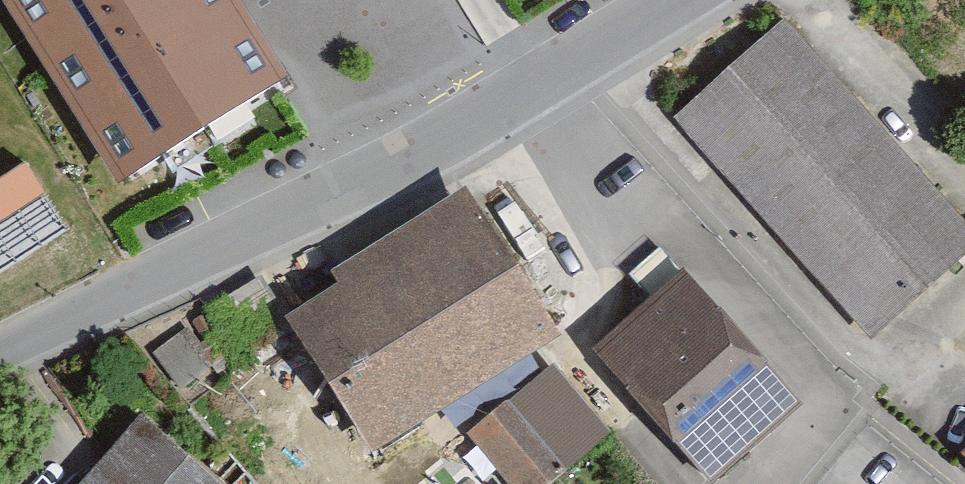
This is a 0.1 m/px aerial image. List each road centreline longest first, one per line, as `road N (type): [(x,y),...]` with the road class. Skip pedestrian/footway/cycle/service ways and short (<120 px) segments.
road 1 (residential): [(691,0),(455,132),(0,358)]

